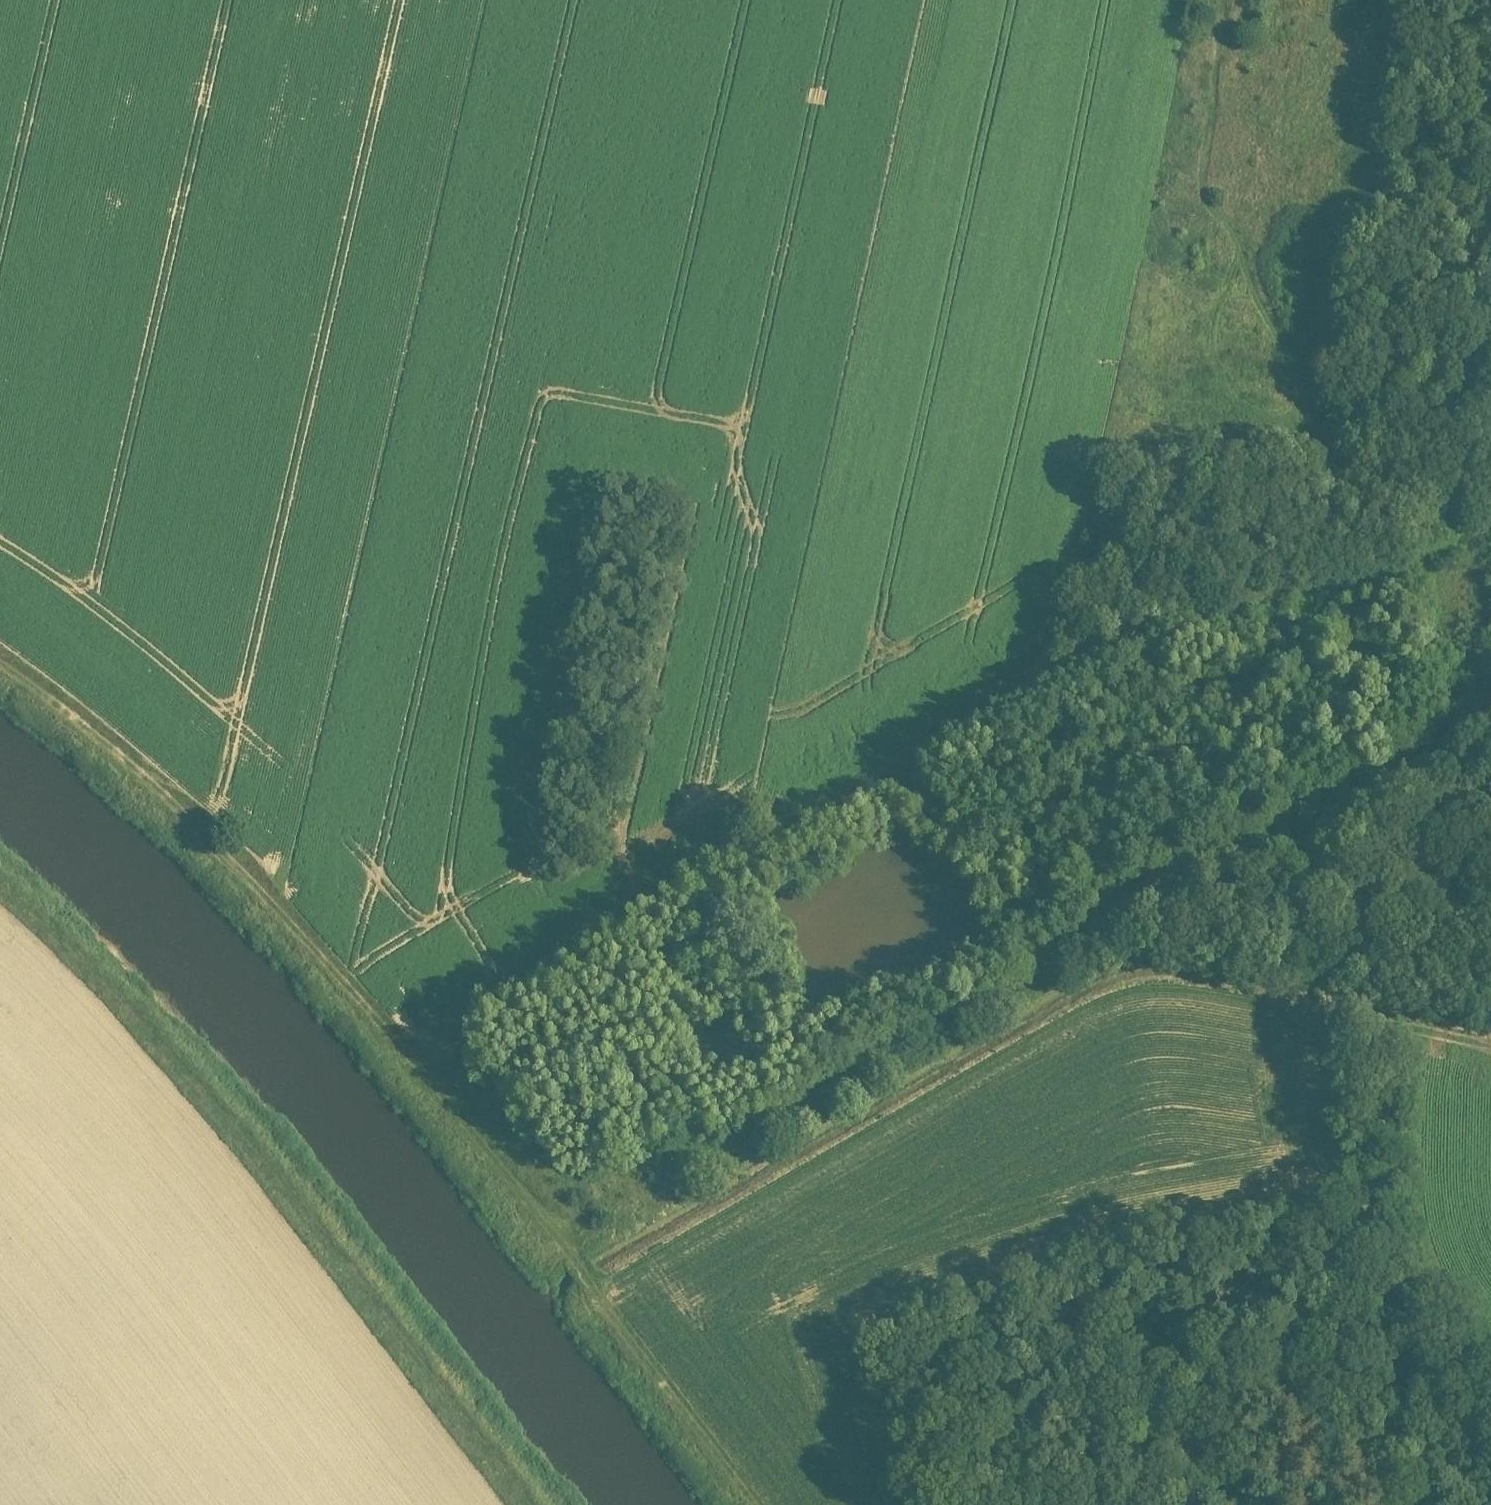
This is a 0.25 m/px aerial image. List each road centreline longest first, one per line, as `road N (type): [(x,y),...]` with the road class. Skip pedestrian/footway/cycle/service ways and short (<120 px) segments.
road 1 (residential): [(1490,703),(1474,733),(1340,809),(1312,861),(1327,1055),(1419,1504)]

